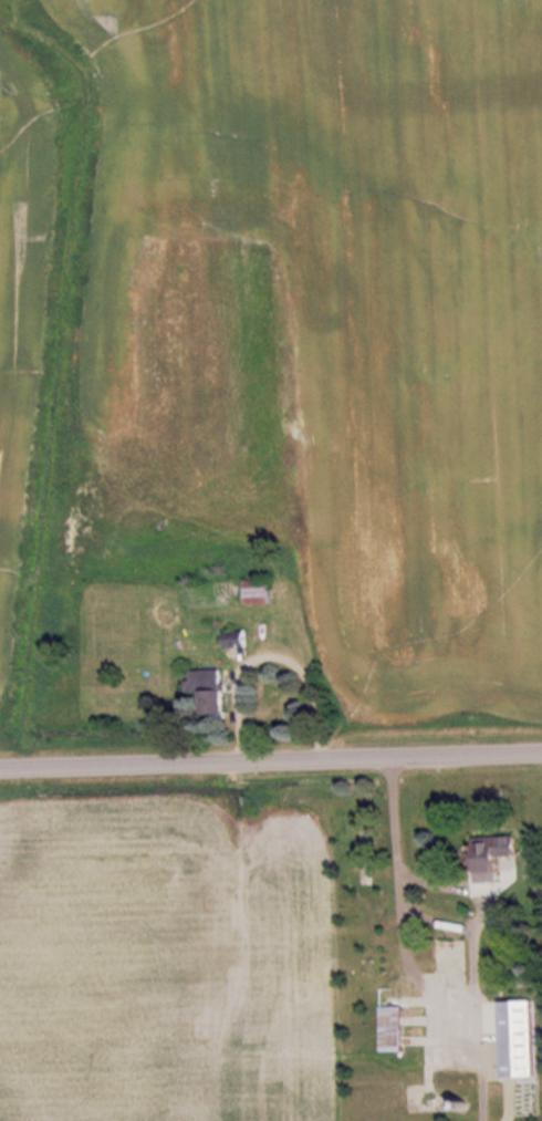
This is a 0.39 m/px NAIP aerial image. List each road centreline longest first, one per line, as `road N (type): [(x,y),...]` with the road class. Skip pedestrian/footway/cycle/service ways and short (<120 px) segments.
road 1 (residential): [(0,774),(541,758)]

